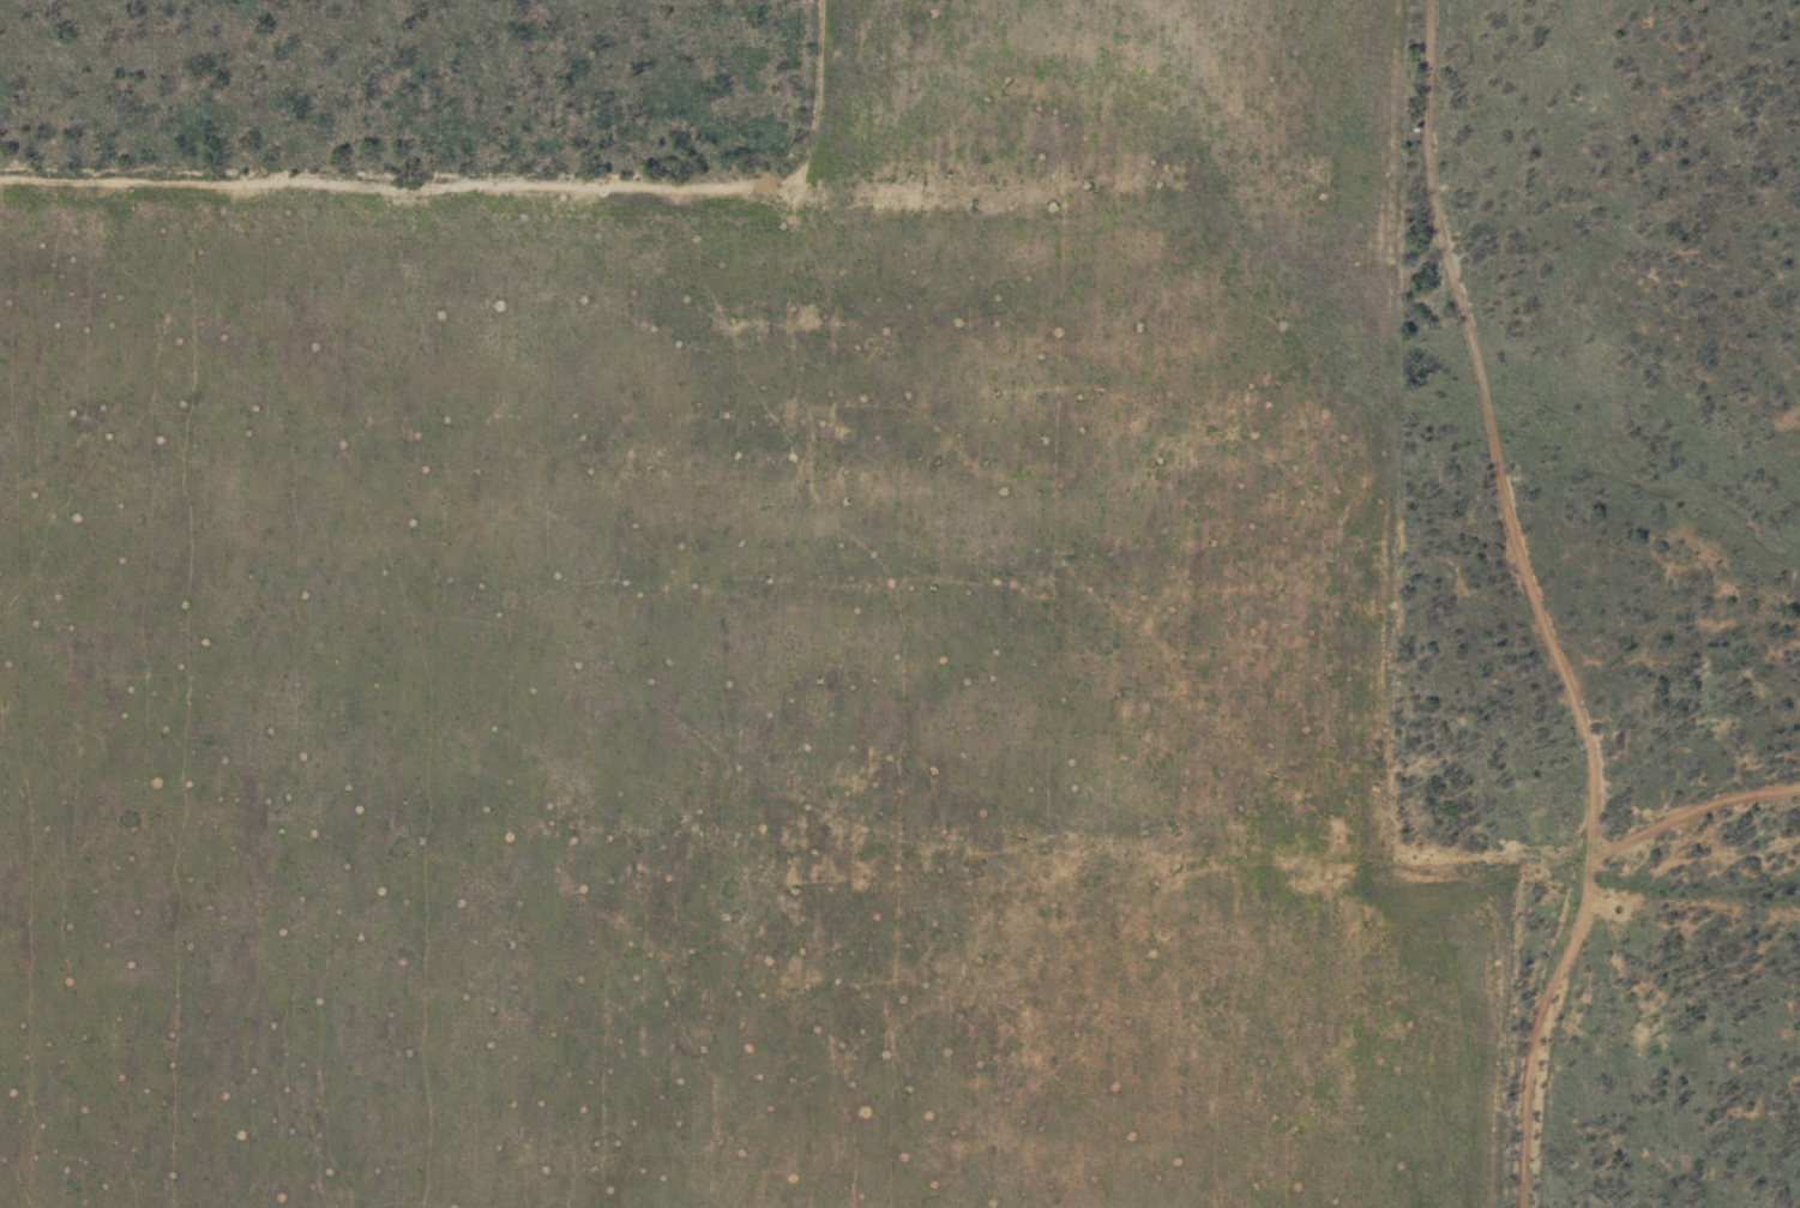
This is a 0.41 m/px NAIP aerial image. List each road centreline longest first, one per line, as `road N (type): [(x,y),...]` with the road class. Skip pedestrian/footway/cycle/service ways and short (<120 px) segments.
road 1 (residential): [(1524,1207),(1576,836),(1528,681),(1435,230),(1418,0)]
road 2 (residential): [(1576,836),(1799,786)]

